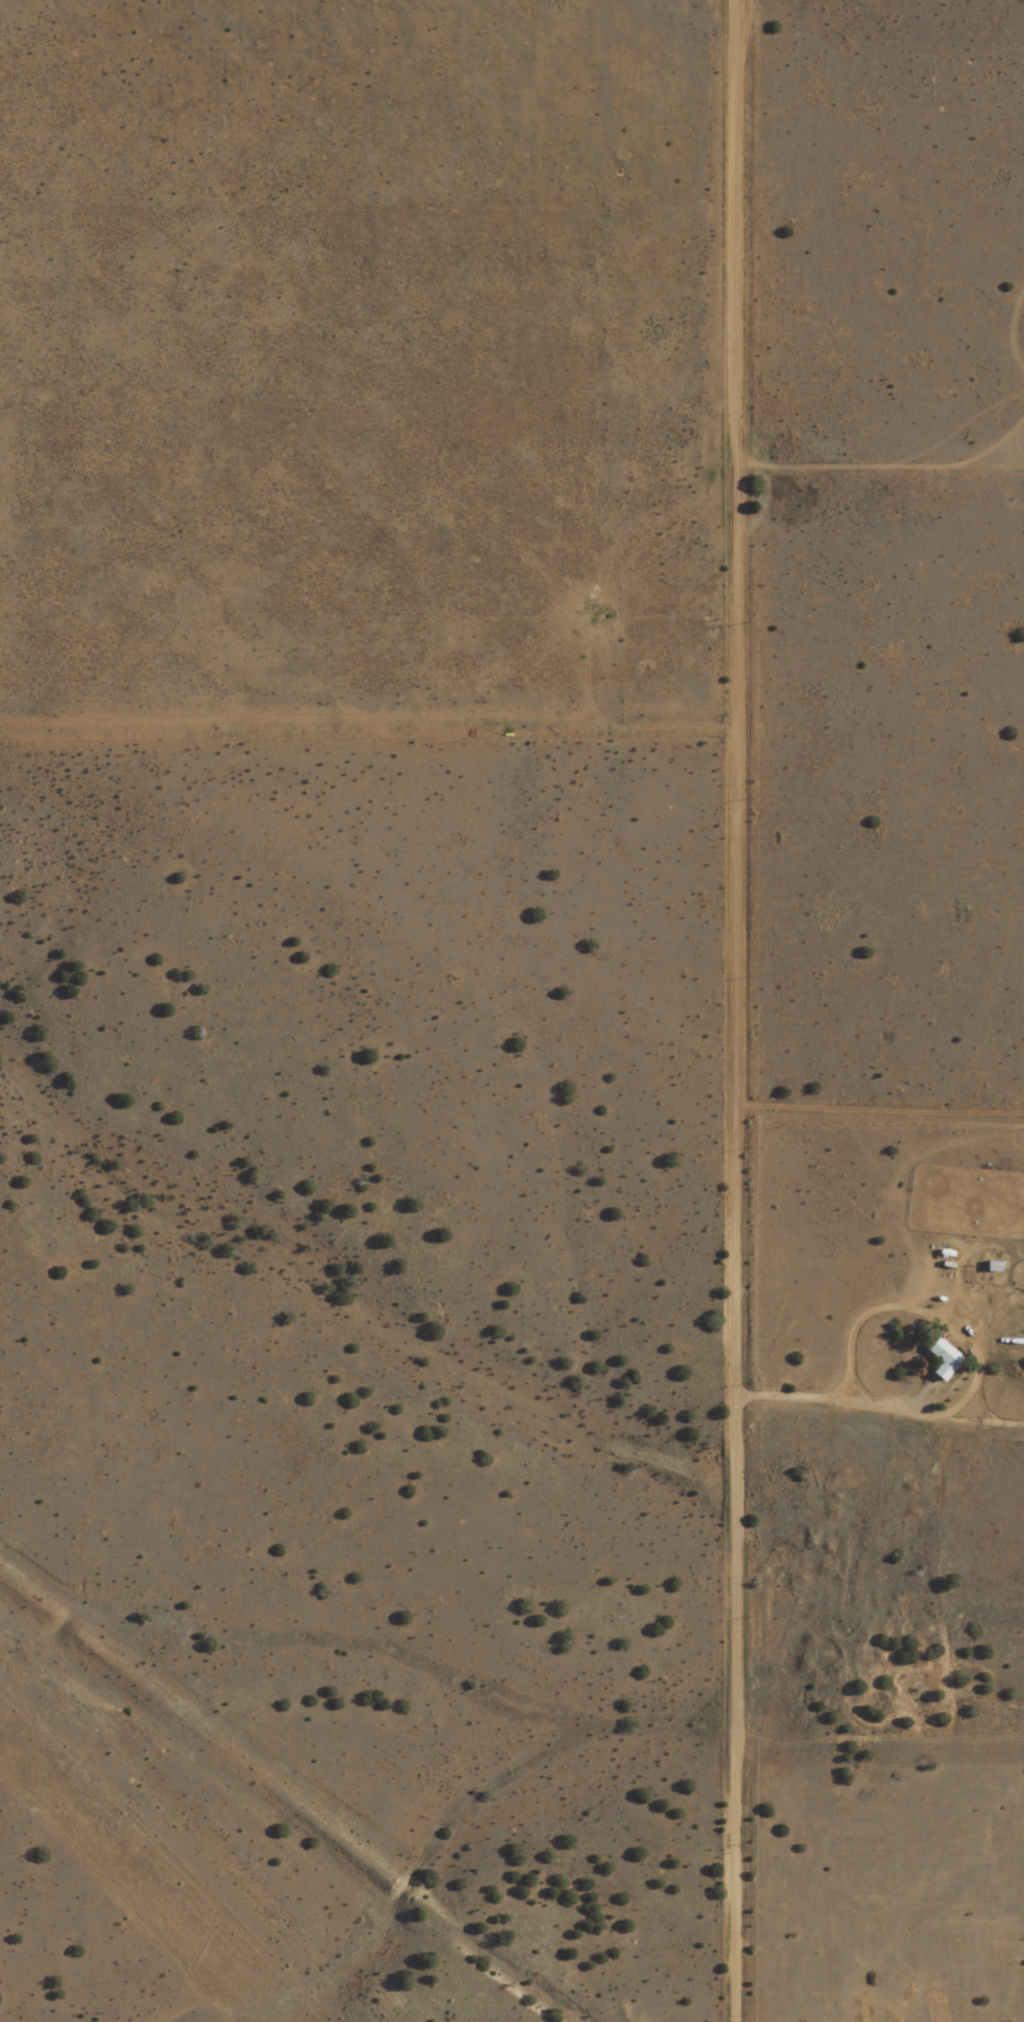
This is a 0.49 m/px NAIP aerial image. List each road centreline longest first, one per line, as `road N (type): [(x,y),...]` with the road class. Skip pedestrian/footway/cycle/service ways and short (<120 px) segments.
road 1 (residential): [(744,0),(733,1470),(739,2021)]

